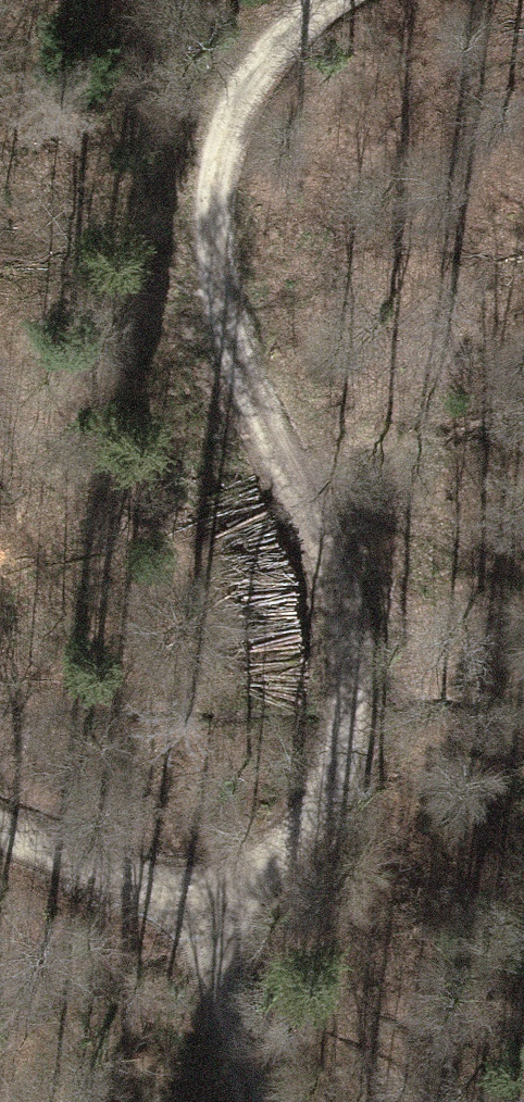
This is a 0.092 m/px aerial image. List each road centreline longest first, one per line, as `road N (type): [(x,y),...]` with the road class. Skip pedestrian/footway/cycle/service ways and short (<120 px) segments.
road 1 (track): [(193,920),(304,833),(333,787),(348,726),(348,646),(334,577),(231,333),(216,235),(231,136),(253,89),(280,49),(335,0)]
road 2 (track): [(286,460),(523,568)]
road 3 (track): [(0,826),(143,887),(193,920)]
road 4 (track): [(193,920),(218,971),(249,1101)]

